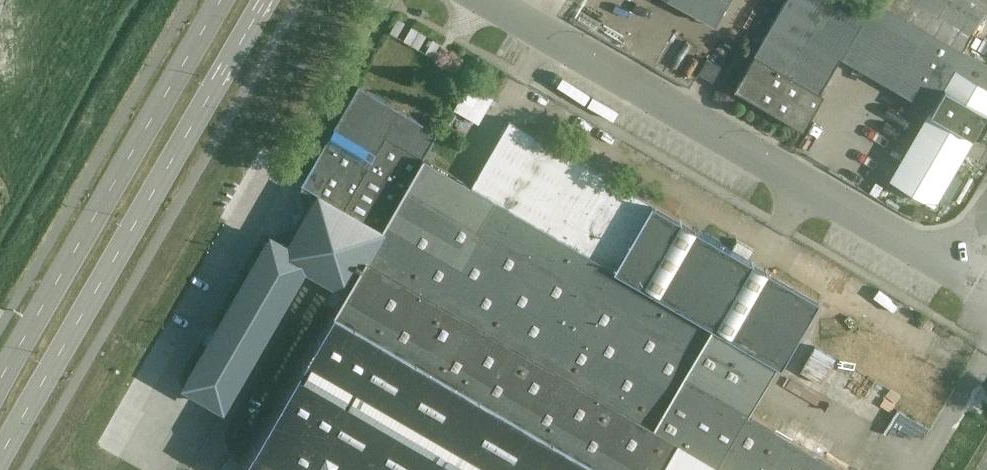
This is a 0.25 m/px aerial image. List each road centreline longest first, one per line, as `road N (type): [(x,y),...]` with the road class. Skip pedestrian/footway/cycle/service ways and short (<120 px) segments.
road 1 (residential): [(485,0),(958,274)]
road 2 (secondary): [(0,461),(268,0)]
road 3 (secondary): [(222,0),(0,380)]

